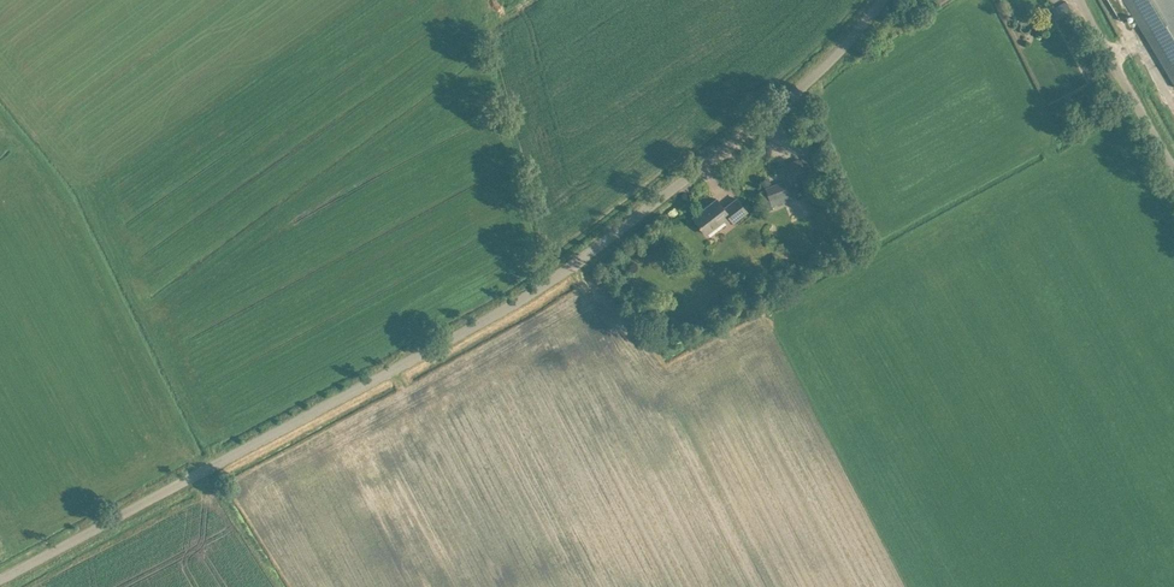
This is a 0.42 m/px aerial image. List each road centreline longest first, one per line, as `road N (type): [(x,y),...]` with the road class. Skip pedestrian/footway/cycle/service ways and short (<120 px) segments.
road 1 (unclassified): [(0,580),(543,286),(800,89),(883,0)]
road 2 (unclassified): [(1173,165),(1081,0)]

